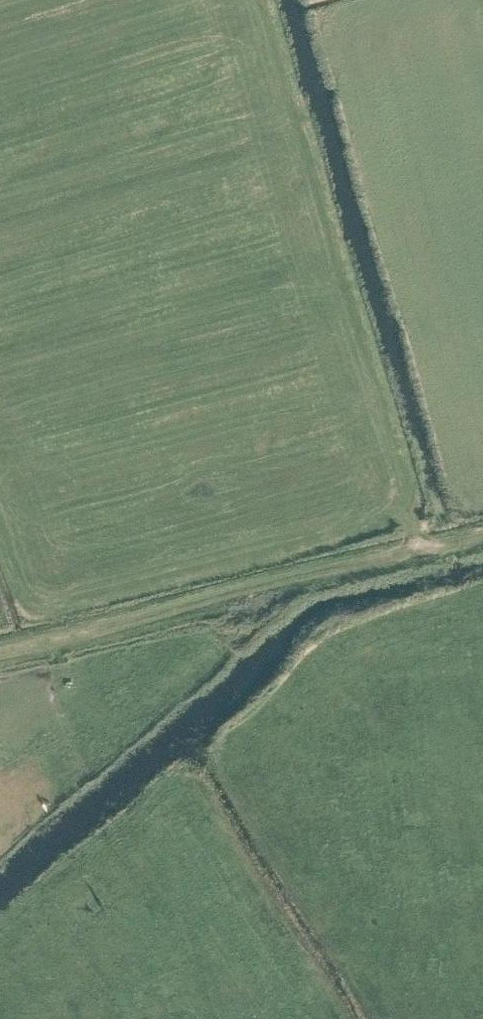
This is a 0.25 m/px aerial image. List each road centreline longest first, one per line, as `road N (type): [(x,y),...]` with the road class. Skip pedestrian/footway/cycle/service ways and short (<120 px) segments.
road 1 (track): [(482,533),(0,653)]

